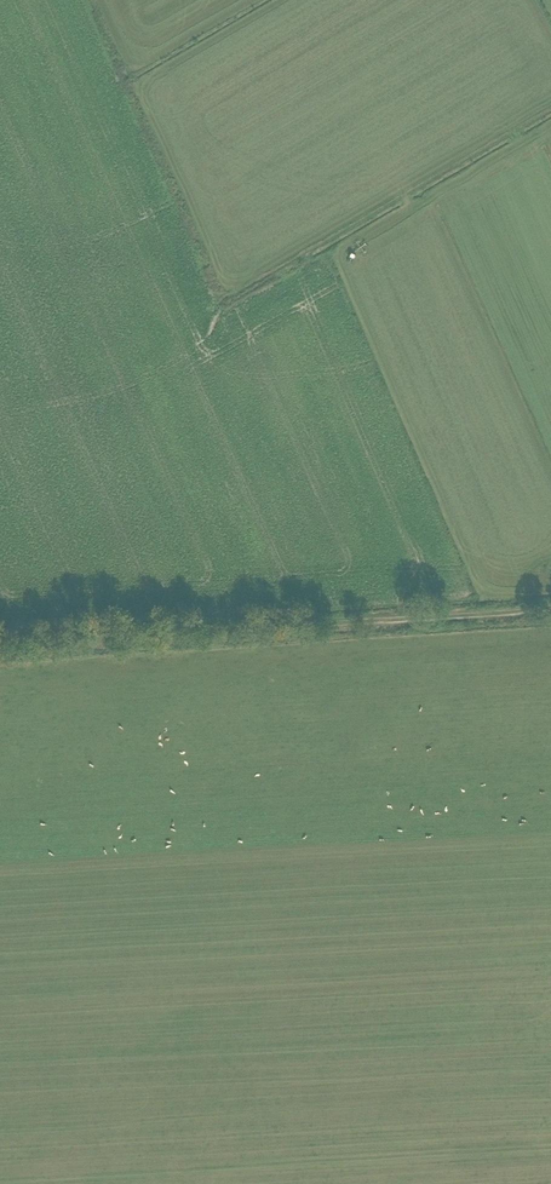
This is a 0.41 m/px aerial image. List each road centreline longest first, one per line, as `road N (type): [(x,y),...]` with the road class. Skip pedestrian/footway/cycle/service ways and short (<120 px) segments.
road 1 (track): [(0,647),(550,617)]

